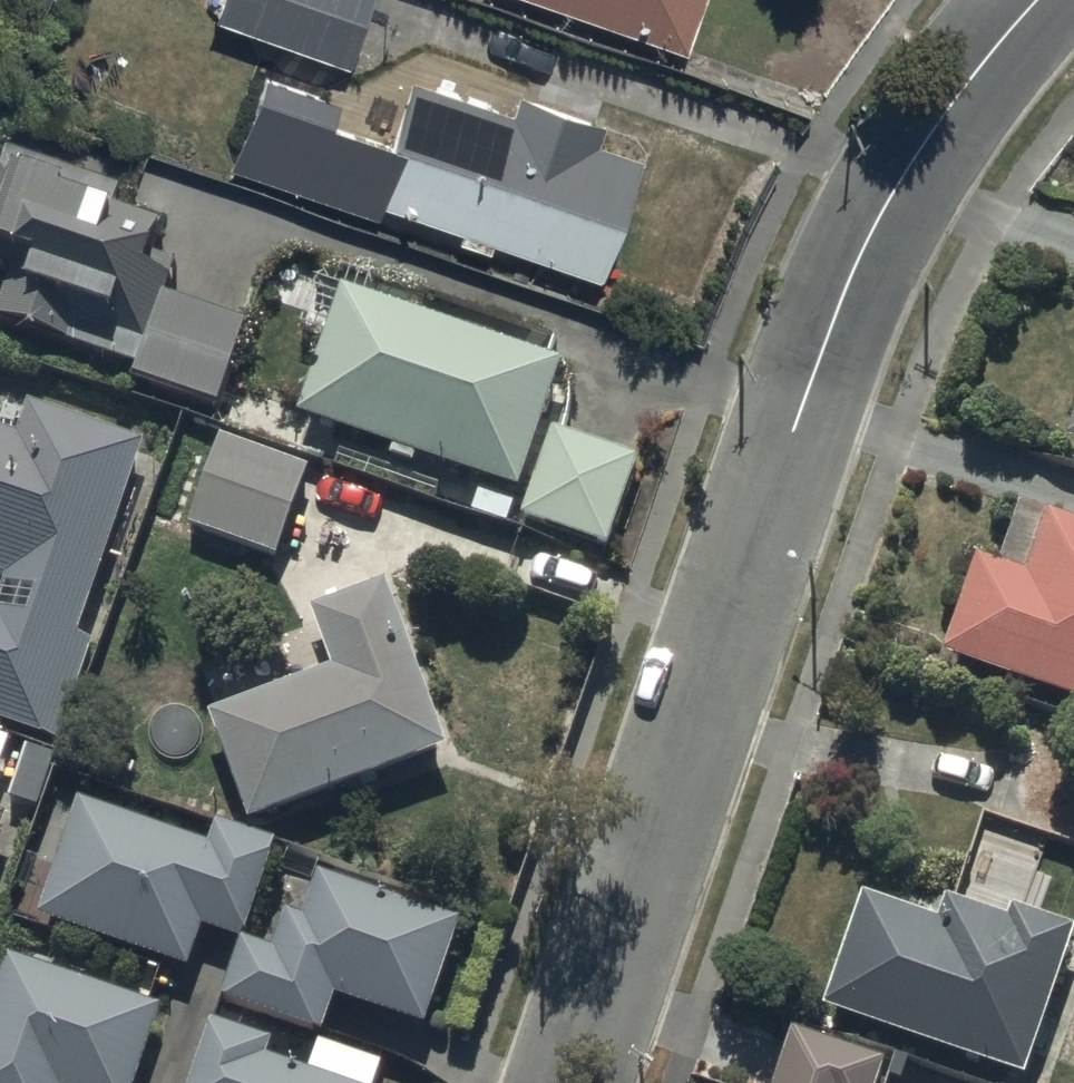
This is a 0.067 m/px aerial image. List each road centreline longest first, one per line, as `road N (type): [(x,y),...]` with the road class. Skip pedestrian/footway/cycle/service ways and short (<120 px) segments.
road 1 (residential): [(1038,0),(907,171),(843,298),(574,1082)]

